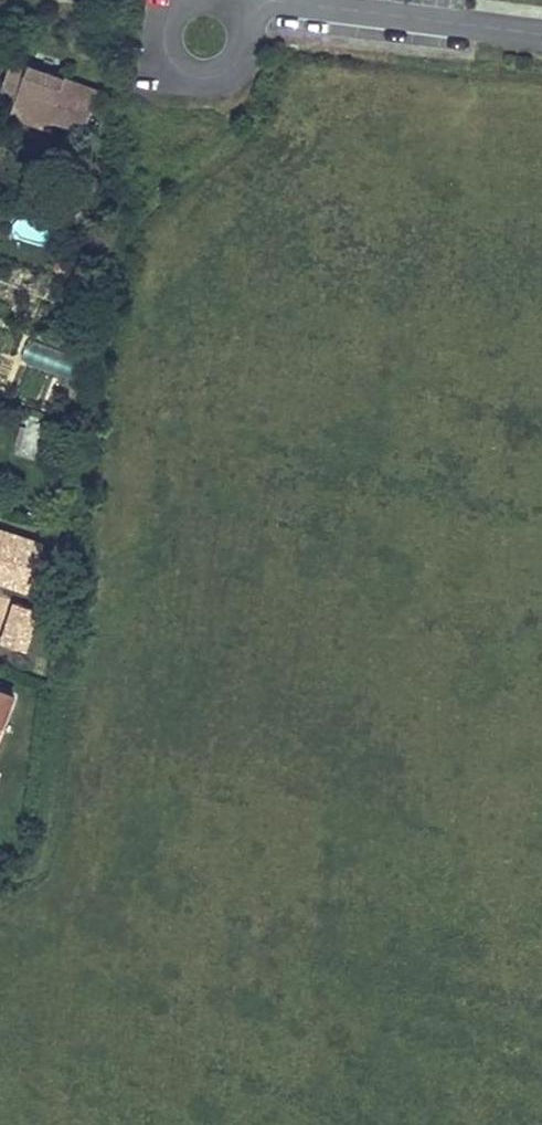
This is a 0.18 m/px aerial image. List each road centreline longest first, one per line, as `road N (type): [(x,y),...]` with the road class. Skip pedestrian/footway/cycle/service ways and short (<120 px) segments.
road 1 (residential): [(205,35),(256,4),(293,0),(541,31)]

